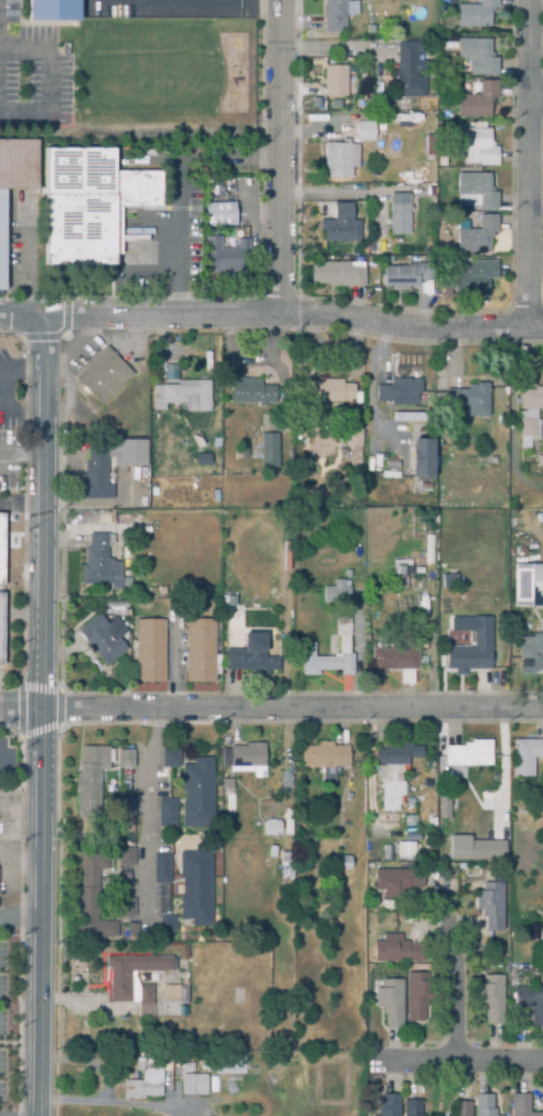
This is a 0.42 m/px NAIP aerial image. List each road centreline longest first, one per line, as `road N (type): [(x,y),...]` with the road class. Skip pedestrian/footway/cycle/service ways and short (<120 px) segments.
road 1 (tertiary): [(42,1115),(47,322)]
road 2 (residential): [(542,714),(0,712)]
road 3 (residential): [(542,326),(405,328),(283,316),(47,322)]
road 4 (residential): [(528,326),(528,0)]
road 5 (residential): [(284,0),(283,316)]
road 6 (residential): [(542,1058),(398,1065)]
road 7 (residential): [(458,1056),(449,920)]

